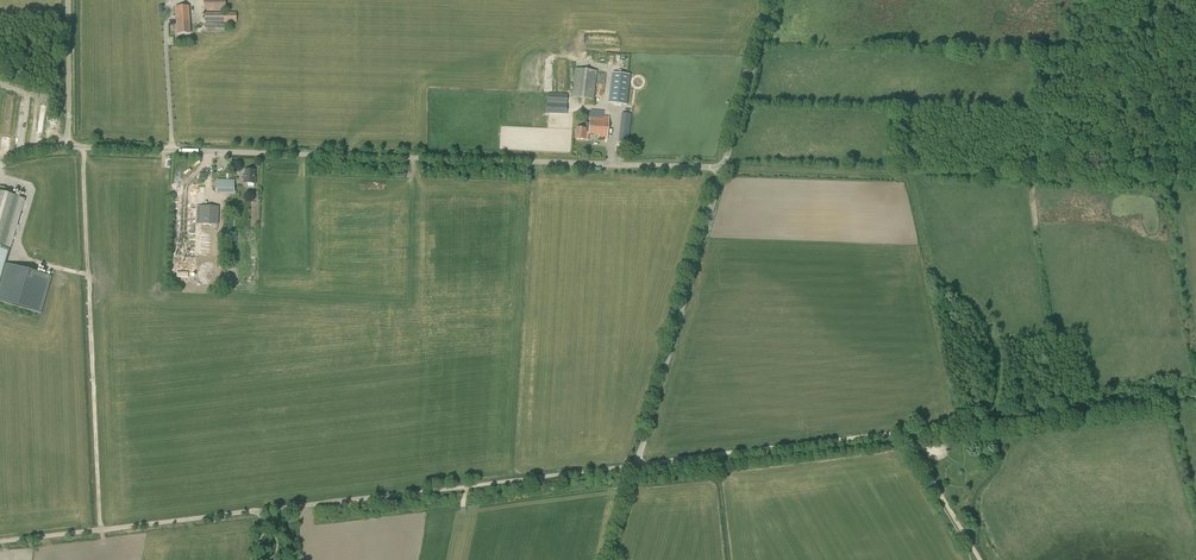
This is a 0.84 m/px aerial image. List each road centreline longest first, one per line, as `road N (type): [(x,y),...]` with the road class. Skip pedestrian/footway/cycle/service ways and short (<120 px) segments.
road 1 (tertiary): [(723,168),(67,146)]
road 2 (track): [(636,465),(0,542)]
road 3 (track): [(1195,186),(723,168)]
road 4 (unclassified): [(609,559),(723,168)]
road 5 (track): [(80,147),(101,529)]
road 6 (track): [(907,433),(636,465)]
road 7 (tertiary): [(723,168),(772,0)]
road 8 (unclassified): [(67,146),(69,0)]
road 9 (track): [(980,559),(912,444)]

